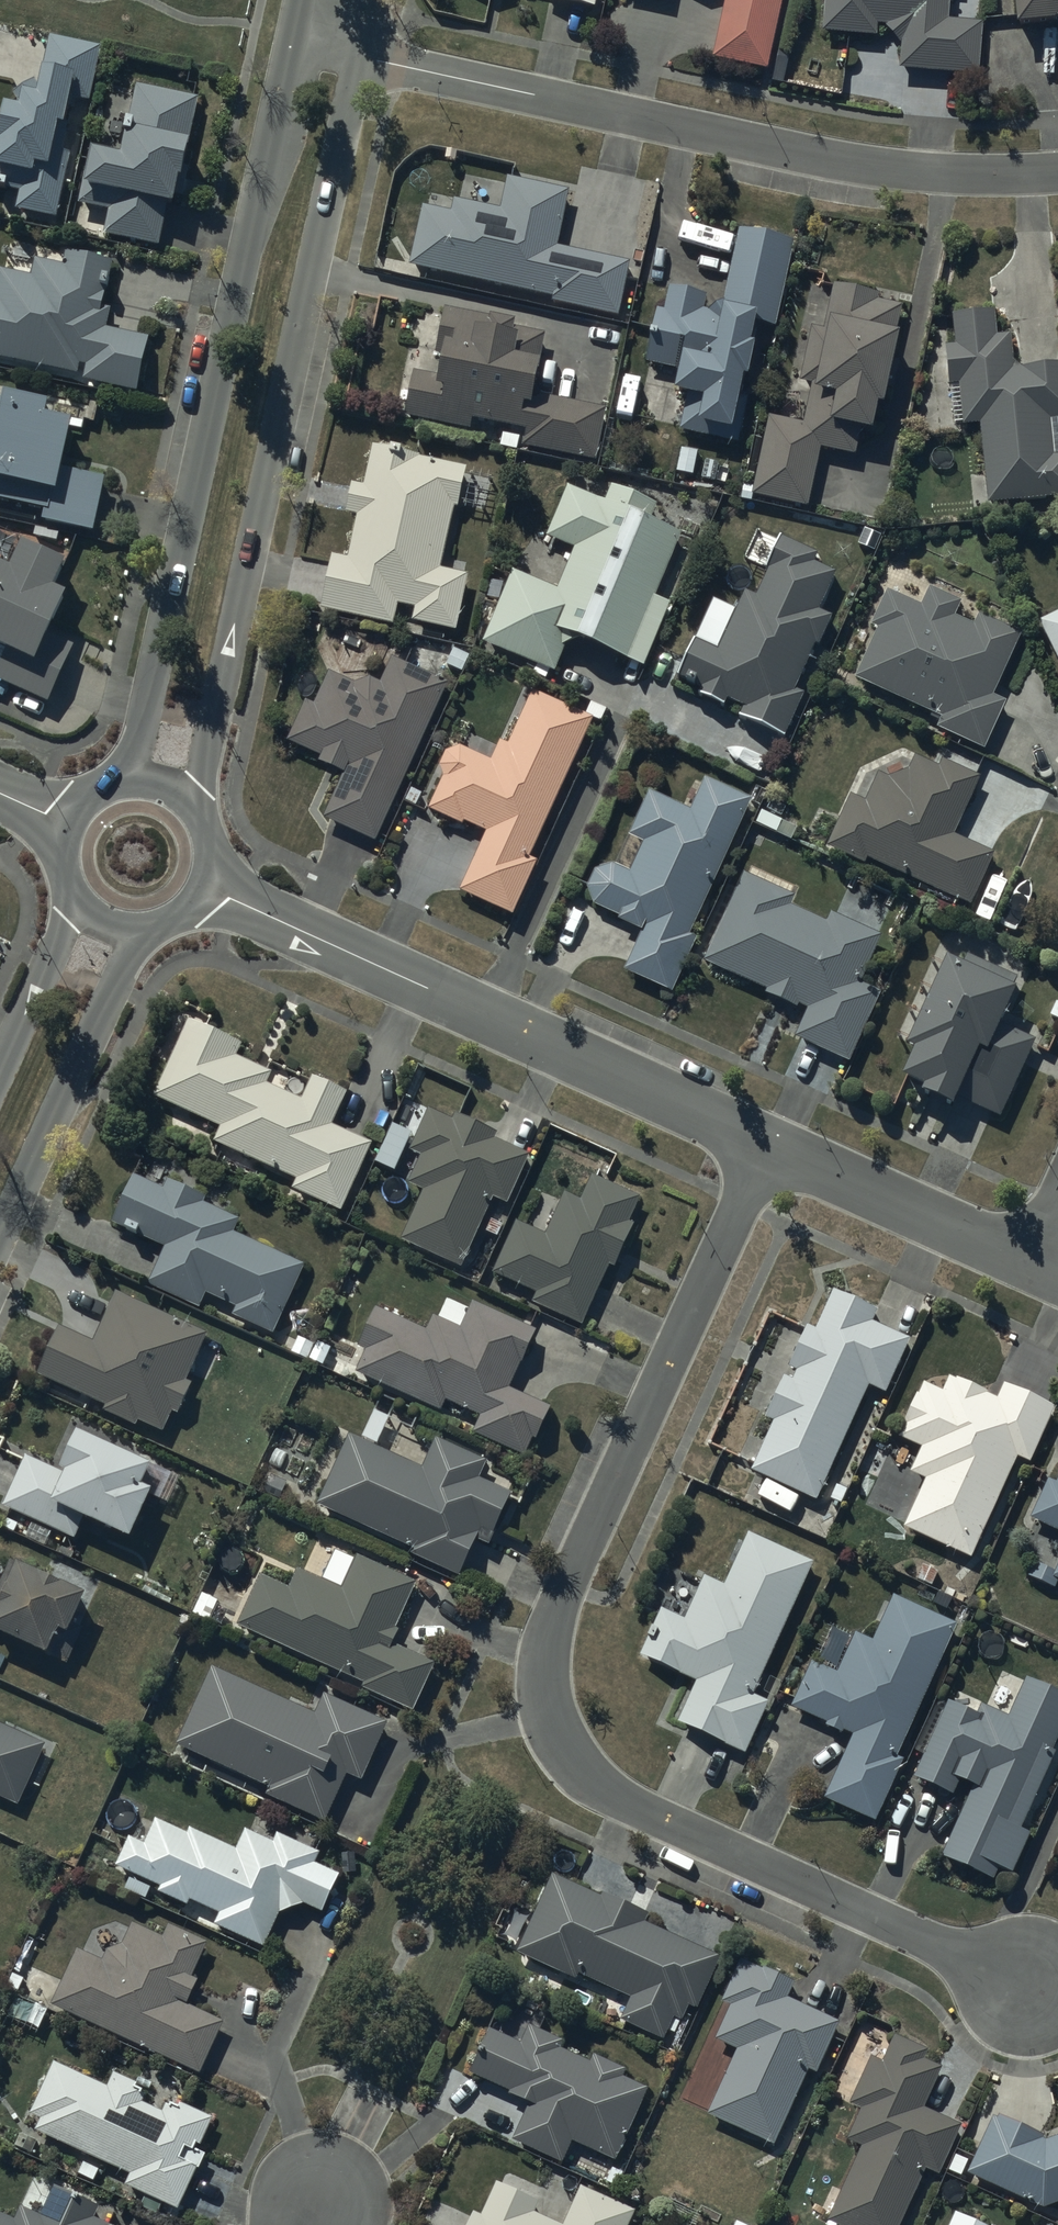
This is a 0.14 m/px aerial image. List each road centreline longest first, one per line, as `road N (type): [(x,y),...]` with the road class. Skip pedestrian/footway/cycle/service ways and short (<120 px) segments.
road 1 (residential): [(768,1144),(556,1619),(546,1661),(551,1724),(566,1755),(620,1799),(1025,1986)]
road 2 (tertiary): [(364,56),(195,810)]
road 3 (tertiary): [(127,784),(296,40)]
road 4 (residential): [(1057,172),(982,175),(822,159),(364,56)]
road 5 (residential): [(204,891),(768,1144)]
road 6 (tertiary): [(140,931),(0,1237)]
road 7 (residential): [(768,1144),(1029,1264)]
road 8 (tertiary): [(0,1071),(76,898)]

